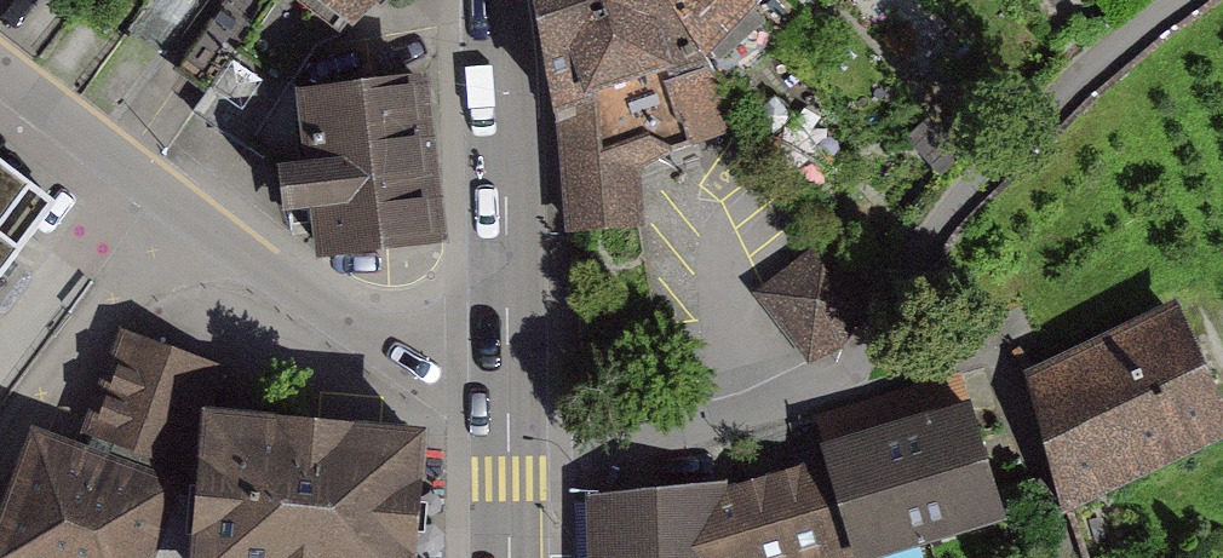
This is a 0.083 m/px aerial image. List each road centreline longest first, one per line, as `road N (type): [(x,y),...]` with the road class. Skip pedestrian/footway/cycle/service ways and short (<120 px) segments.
road 1 (residential): [(0,68),(159,189),(343,310),(458,349),(508,348)]
road 2 (secondary): [(508,348),(501,0)]
road 3 (secondary): [(510,557),(508,348)]

